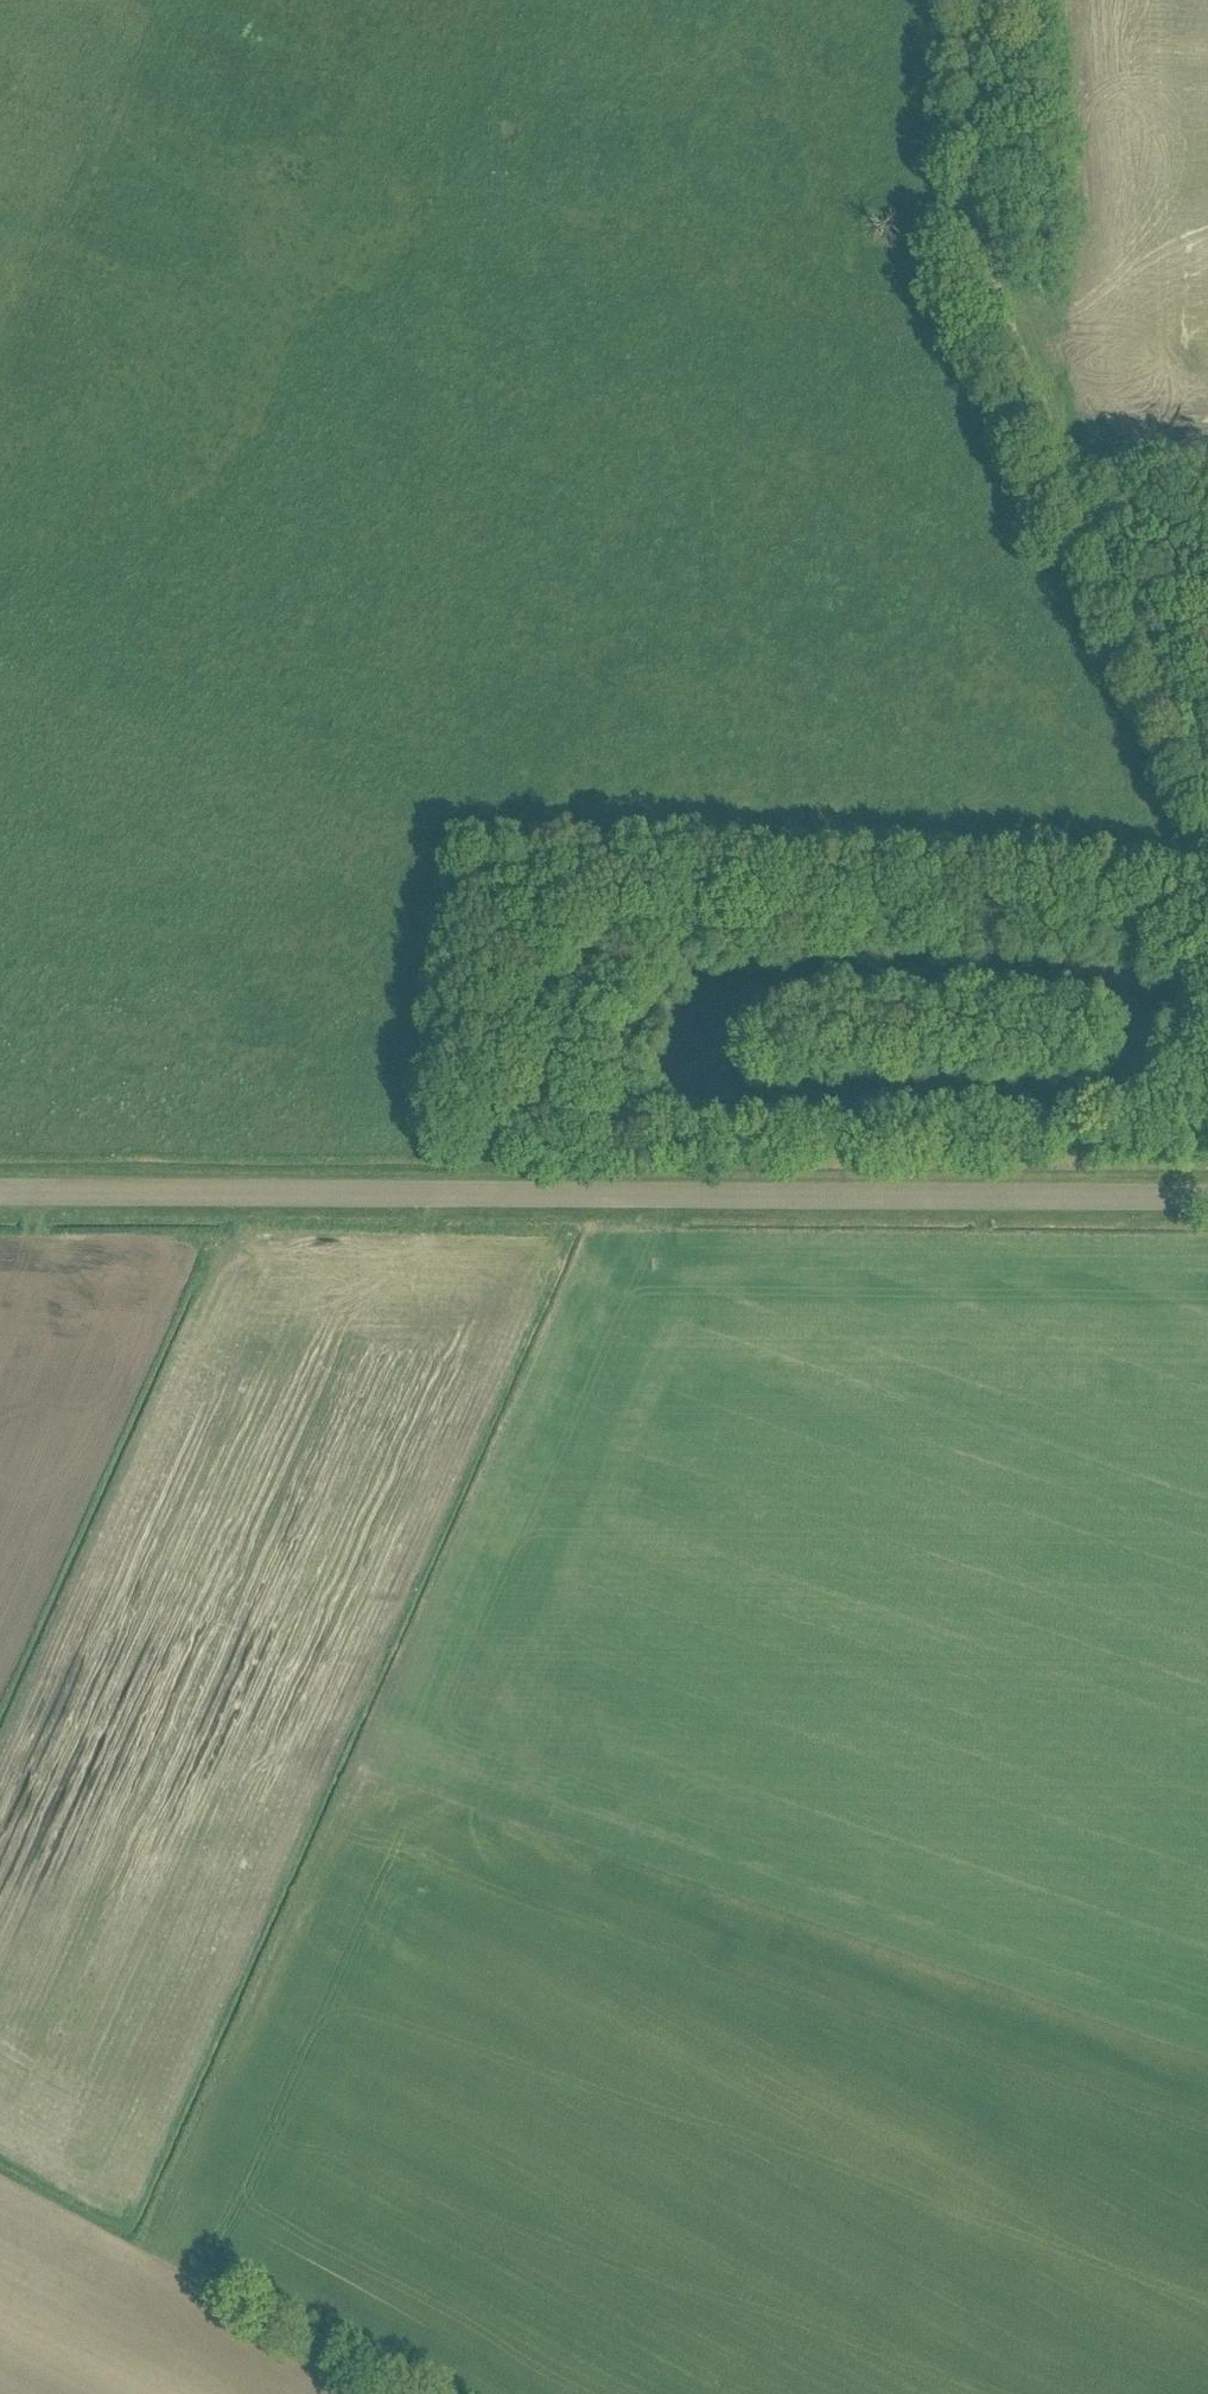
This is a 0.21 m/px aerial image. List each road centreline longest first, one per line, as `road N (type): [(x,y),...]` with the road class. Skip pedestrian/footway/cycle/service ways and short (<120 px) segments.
road 1 (tertiary): [(1207,1199),(0,1193)]
road 2 (unclassified): [(1207,796),(982,248),(978,0)]

